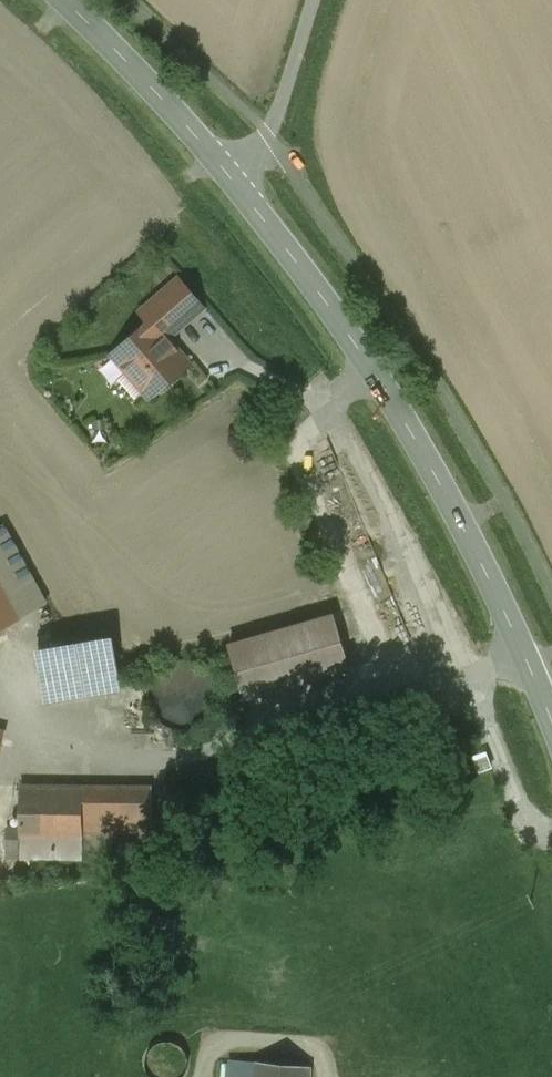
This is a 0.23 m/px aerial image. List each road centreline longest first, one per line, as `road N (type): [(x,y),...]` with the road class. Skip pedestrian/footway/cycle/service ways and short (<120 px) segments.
road 1 (tertiary): [(551,724),(428,454),(235,176)]
road 2 (tertiary): [(235,176),(65,0)]
road 3 (unclassified): [(313,0),(272,141),(235,176)]

